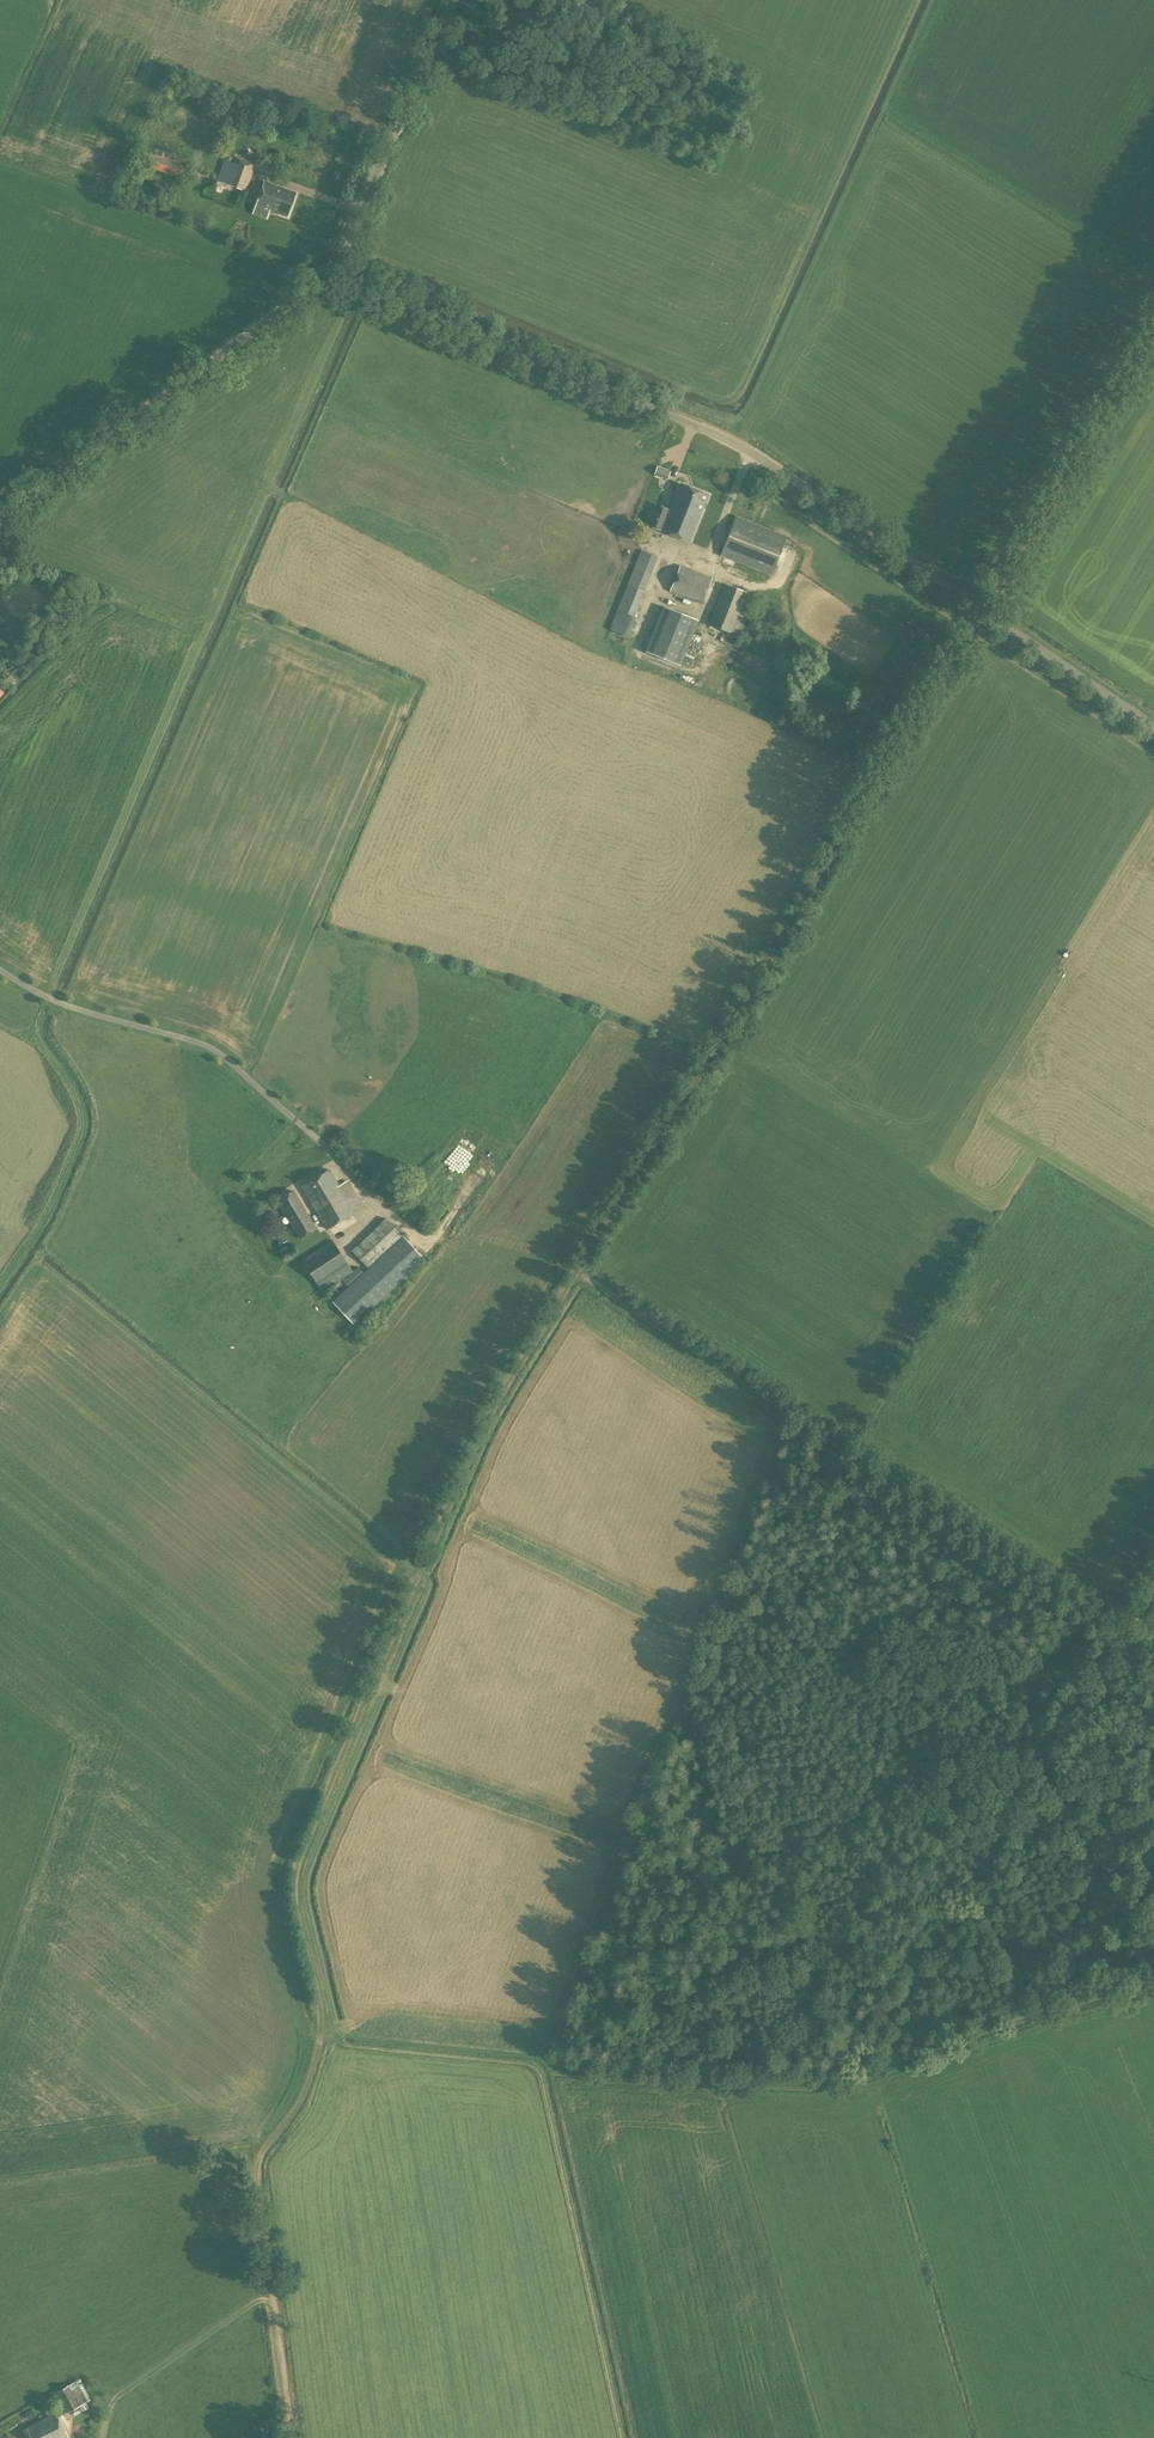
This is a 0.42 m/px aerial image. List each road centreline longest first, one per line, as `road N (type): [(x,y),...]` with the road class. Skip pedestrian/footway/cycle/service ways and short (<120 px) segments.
road 1 (track): [(576,1273),(1153,338)]
road 2 (unclassified): [(1153,725),(749,451),(332,273)]
road 3 (track): [(273,2299),(258,2159),(300,2101),(322,2019),(298,1914),(297,1863),(420,1573)]
road 4 (track): [(1129,1636),(576,1273)]
road 5 (track): [(1129,1636),(865,2068)]
road 6 (unclassified): [(0,520),(332,273)]
road 7 (unclassified): [(302,1128),(234,1057),(204,1041),(73,1008),(0,970)]
road 8 (track): [(420,1573),(495,1407),(576,1273)]
road 9 (unclassified): [(332,273),(453,0)]
road 10 (track): [(0,2183),(267,2144)]
road 11 (track): [(273,2299),(258,2301),(110,2408)]
road 12 (track): [(291,2437),(273,2299)]

